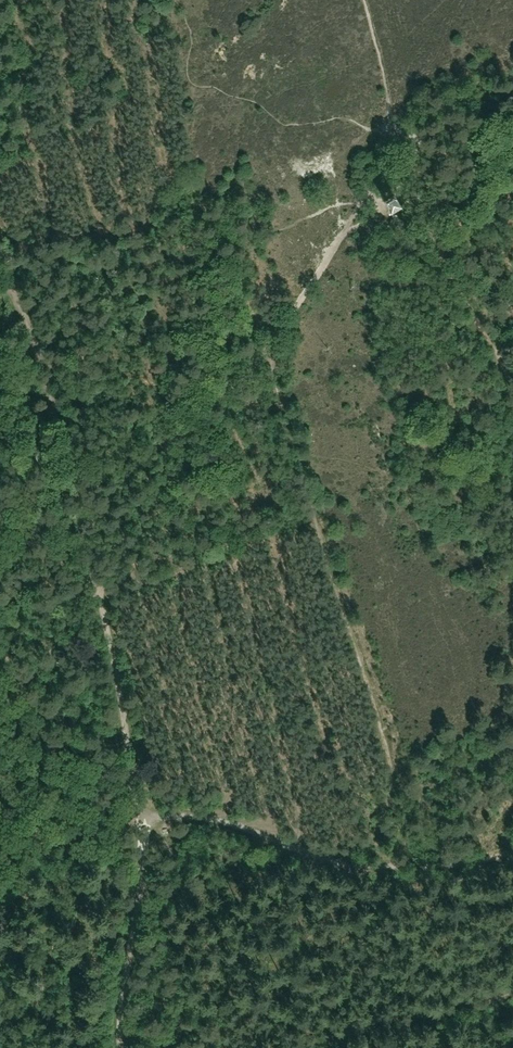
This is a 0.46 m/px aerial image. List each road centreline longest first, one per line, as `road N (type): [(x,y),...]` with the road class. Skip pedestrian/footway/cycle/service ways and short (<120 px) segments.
road 1 (track): [(362,205),(269,236),(205,233),(39,103),(0,92)]
road 2 (track): [(98,591),(36,352),(0,267)]
road 3 (track): [(120,1047),(148,832),(142,814)]
road 4 (track): [(142,814),(98,591)]
road 5 (track): [(512,101),(399,142)]

